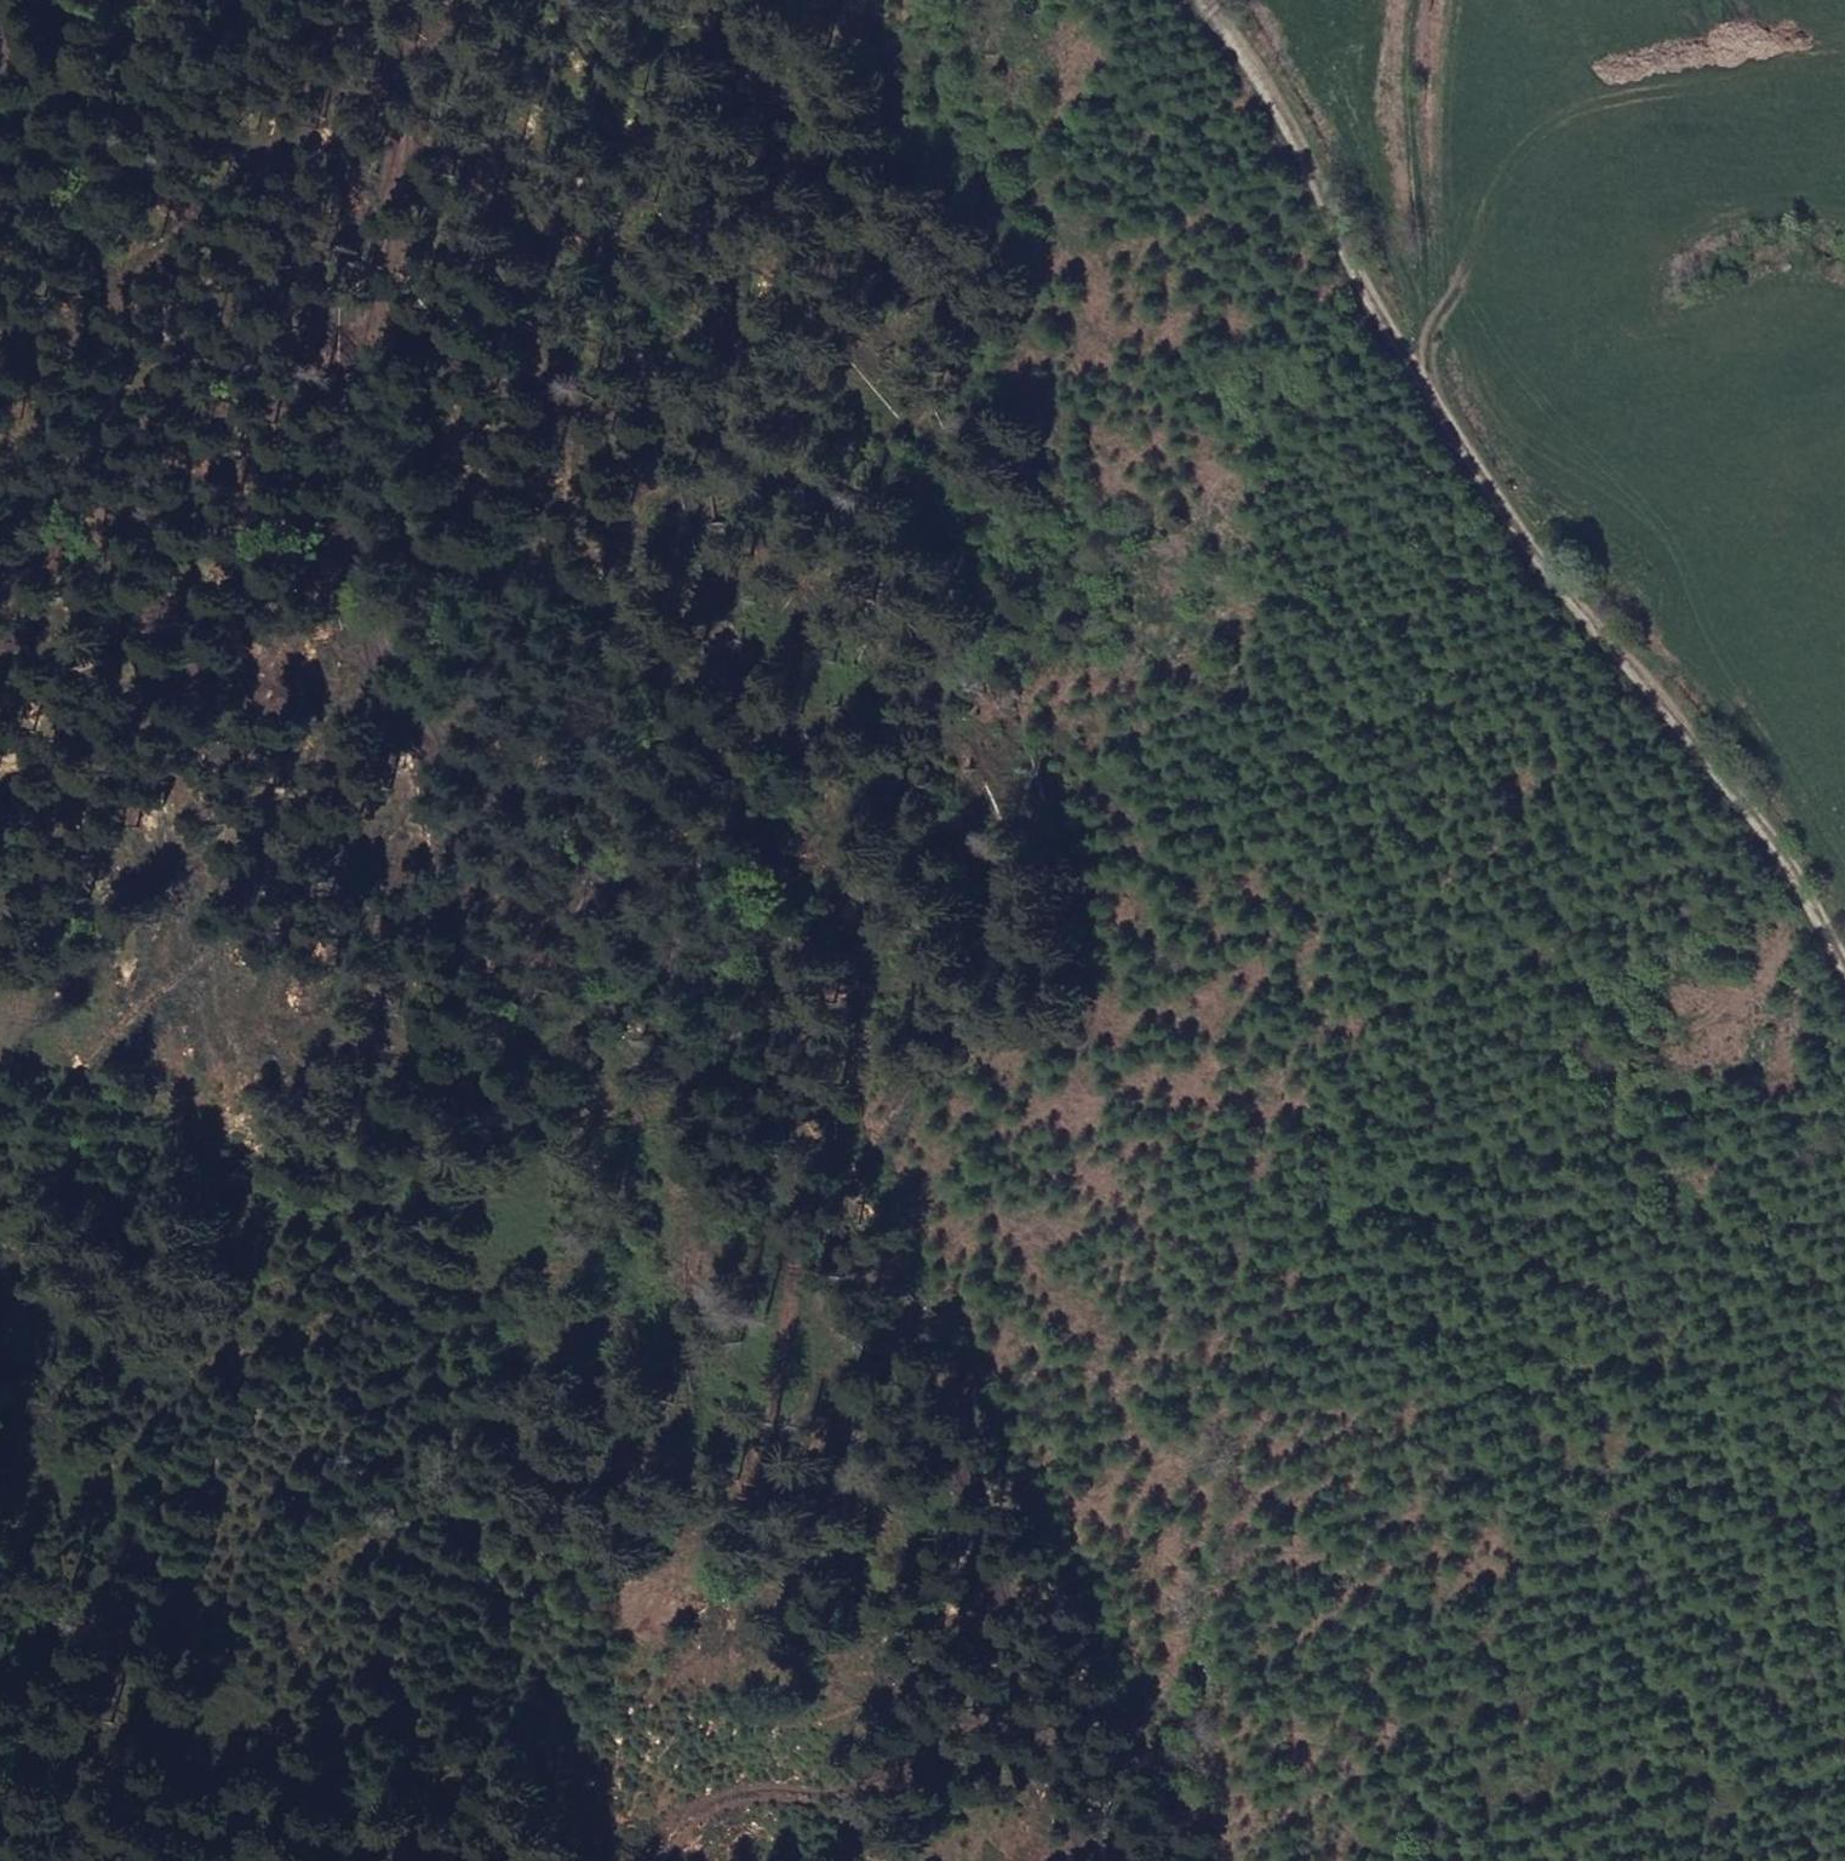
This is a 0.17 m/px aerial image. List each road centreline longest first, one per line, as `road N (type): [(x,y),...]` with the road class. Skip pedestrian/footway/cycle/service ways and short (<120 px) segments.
road 1 (unclassified): [(1190,0),(1221,16),(1461,441),(1559,568)]
road 2 (unclassified): [(1559,568),(1715,769),(1844,964)]
road 3 (track): [(1419,0),(1414,40),(1425,377)]
road 4 (unclassified): [(1559,568),(1844,340)]

